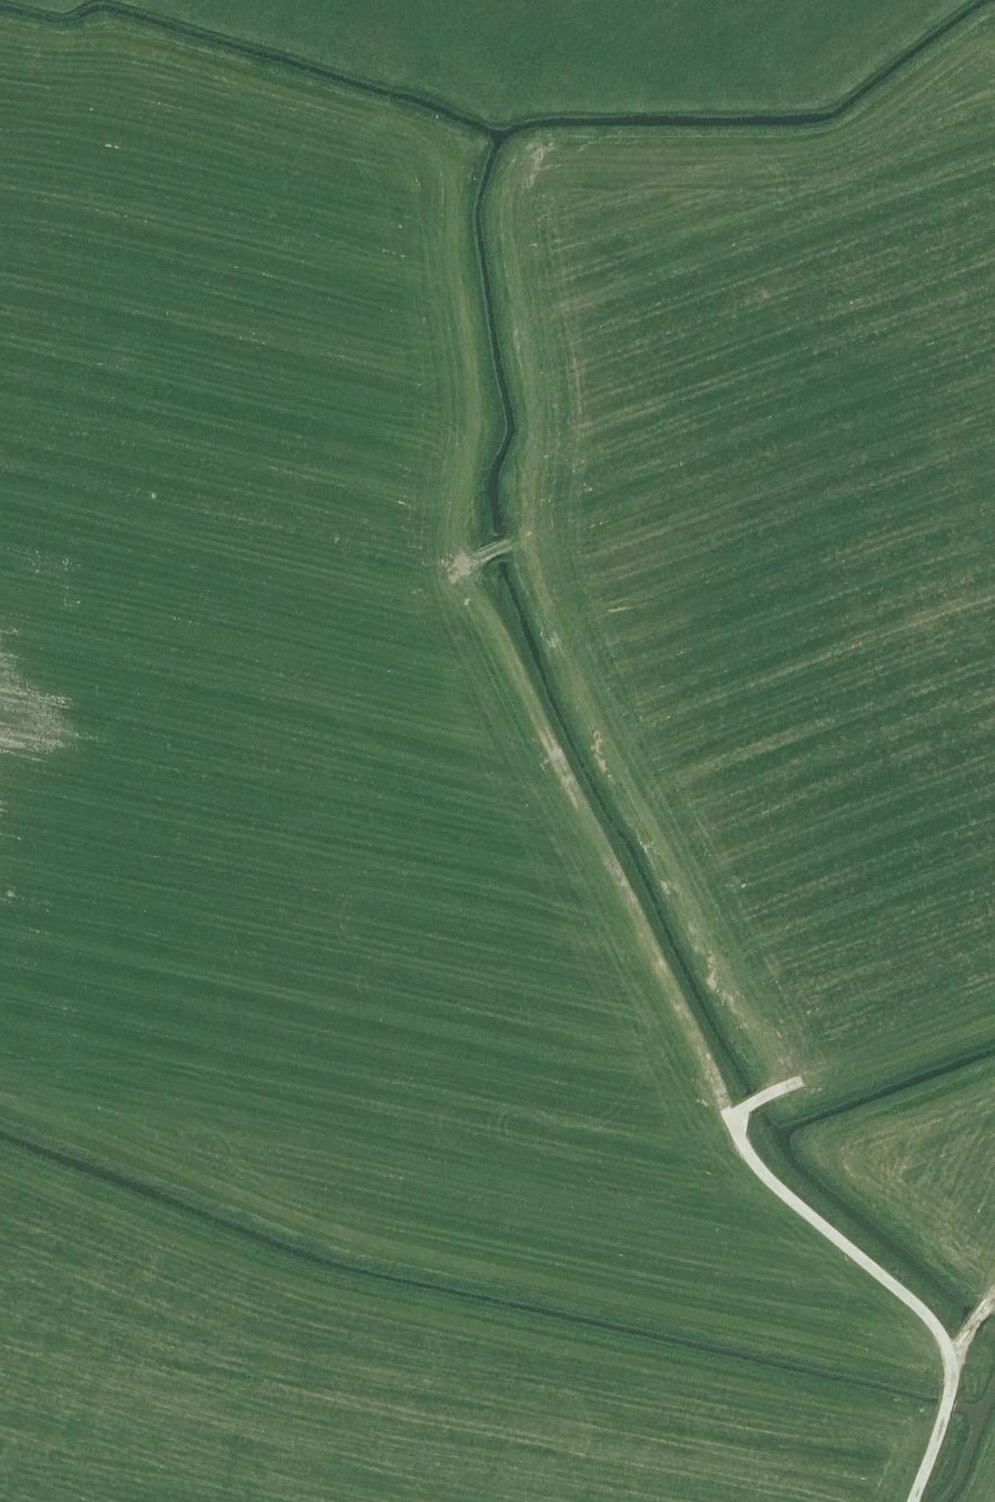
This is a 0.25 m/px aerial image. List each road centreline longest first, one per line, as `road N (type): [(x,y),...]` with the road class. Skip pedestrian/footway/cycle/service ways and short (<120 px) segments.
road 1 (track): [(736,1127),(508,638),(472,593),(468,573),(480,555),(513,543)]
road 2 (track): [(910,1501),(951,1388),(949,1353),(929,1321),(746,1150),(736,1127),(742,1108),(795,1081)]

